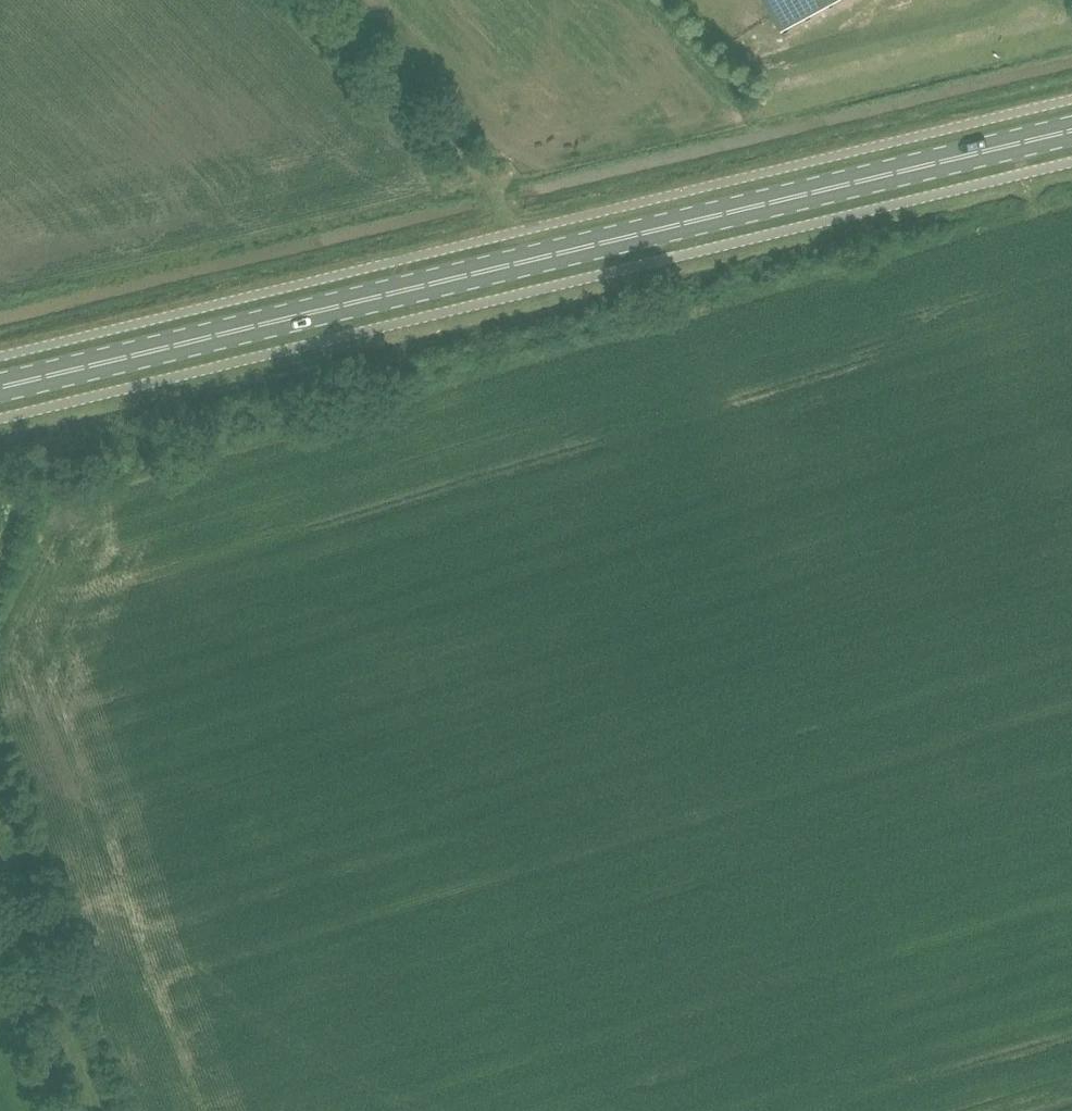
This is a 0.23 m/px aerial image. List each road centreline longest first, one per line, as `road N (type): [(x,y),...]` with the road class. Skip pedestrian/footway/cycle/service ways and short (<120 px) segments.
road 1 (primary): [(0,396),(1071,142)]

